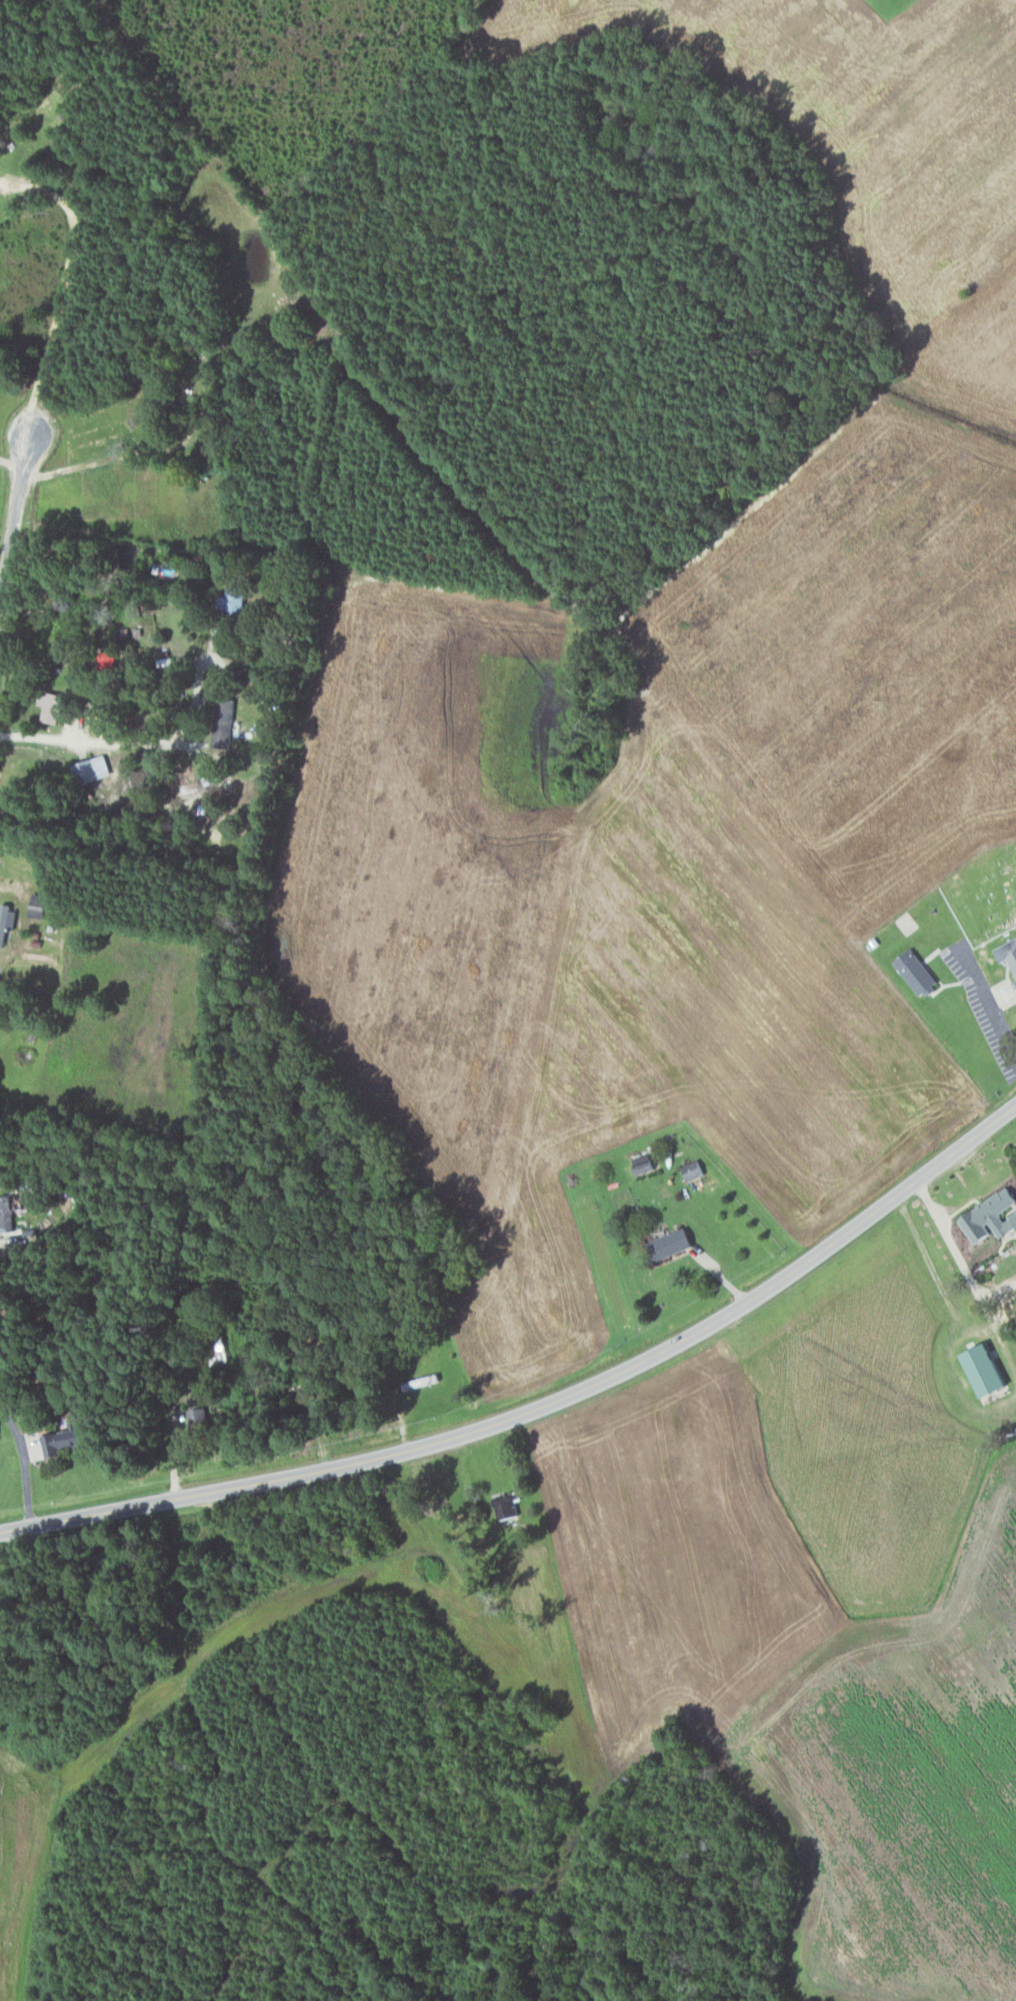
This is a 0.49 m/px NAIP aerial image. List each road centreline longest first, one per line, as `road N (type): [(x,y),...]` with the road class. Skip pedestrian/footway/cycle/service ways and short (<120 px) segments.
road 1 (primary): [(0,1530),(384,1452),(551,1400),(662,1349),(770,1286),(1015,1105)]
road 2 (residential): [(0,599),(33,441),(19,397)]

